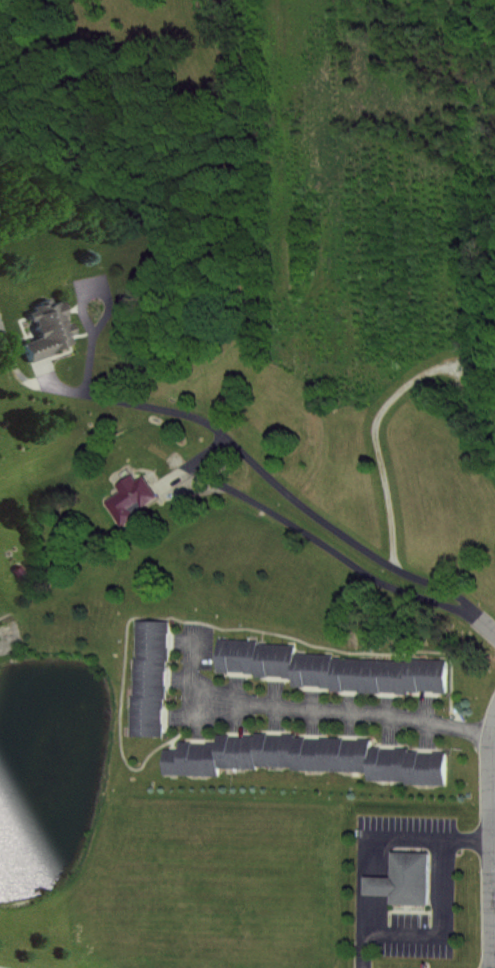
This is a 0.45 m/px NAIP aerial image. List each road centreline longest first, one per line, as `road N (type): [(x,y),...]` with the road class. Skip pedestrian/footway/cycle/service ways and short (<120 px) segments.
road 1 (residential): [(192,629),(193,690),(204,699),(357,713),(494,740)]
road 2 (residential): [(494,967),(494,740)]

